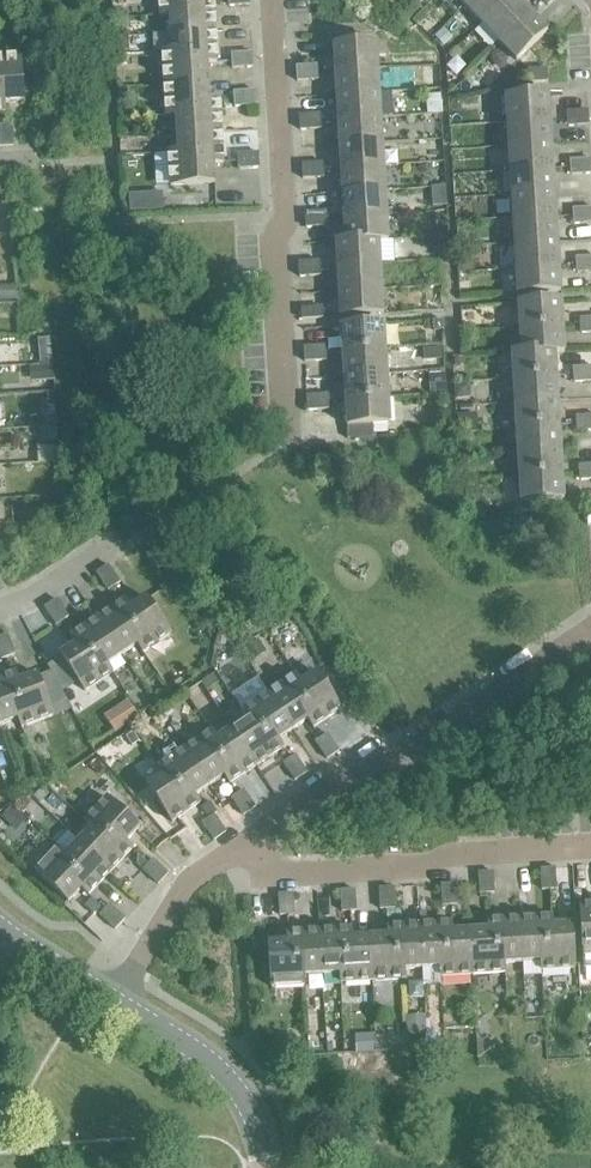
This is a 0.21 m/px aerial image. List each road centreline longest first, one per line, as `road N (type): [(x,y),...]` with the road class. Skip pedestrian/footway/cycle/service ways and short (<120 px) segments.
road 1 (residential): [(213,858),(349,759),(378,776),(590,628)]
road 2 (residential): [(213,858),(259,878),(590,853)]
road 3 (residential): [(278,211),(119,220),(106,0)]
road 4 (tertiary): [(267,1167),(249,1106),(223,1069),(99,986)]
road 5 (residential): [(291,424),(278,211)]
road 6 (residential): [(278,211),(270,0)]
road 7 (residential): [(99,986),(175,889),(213,858)]
road 8 (residential): [(0,611),(114,545)]

